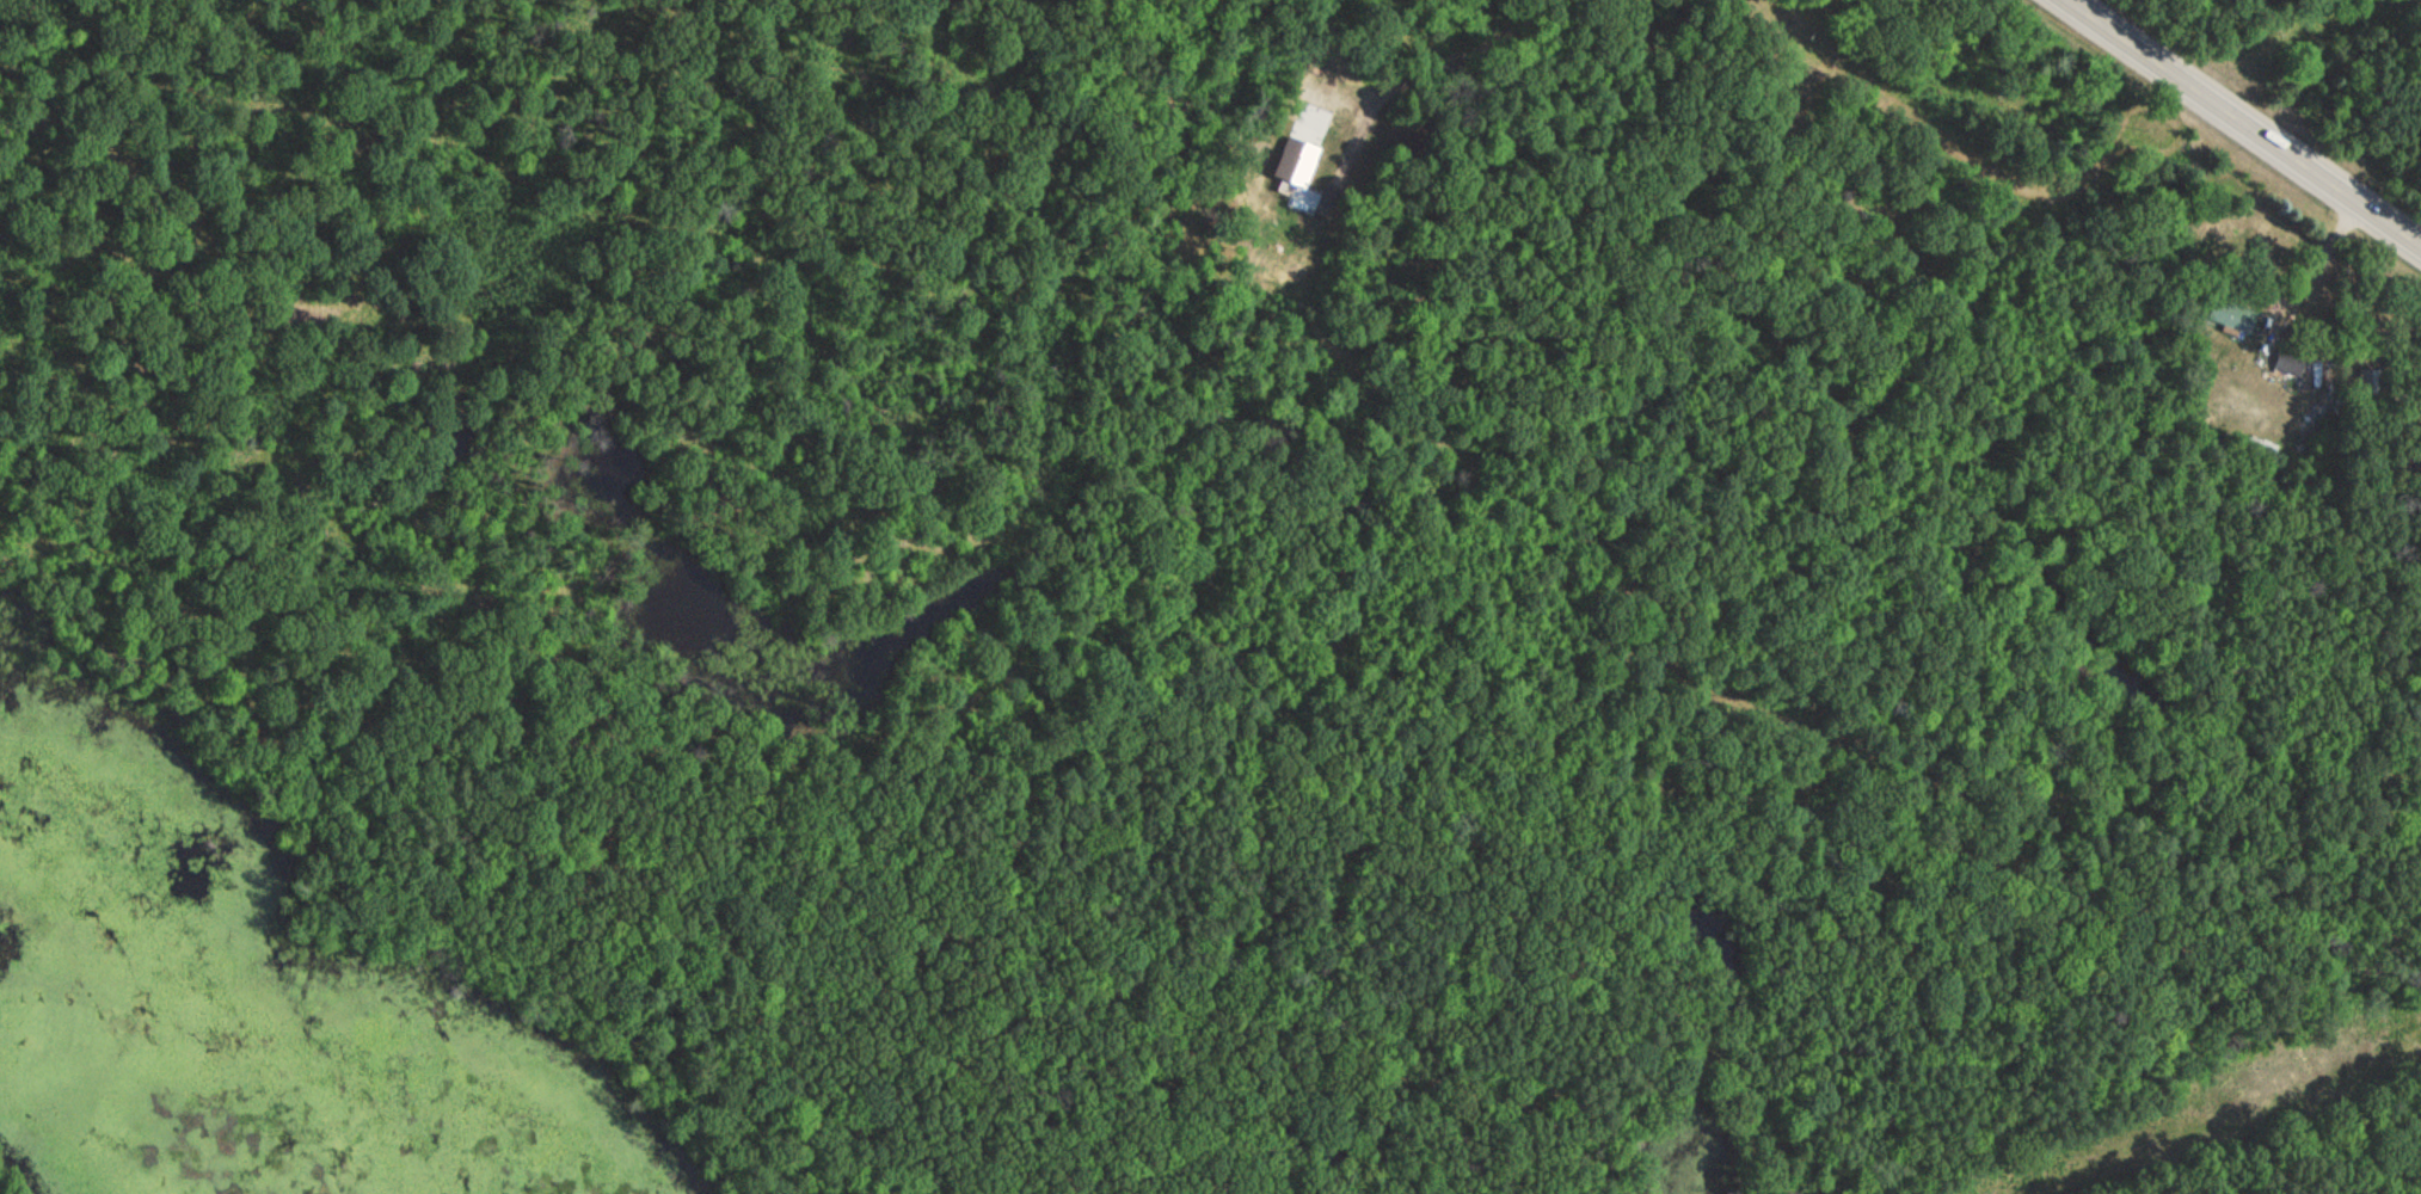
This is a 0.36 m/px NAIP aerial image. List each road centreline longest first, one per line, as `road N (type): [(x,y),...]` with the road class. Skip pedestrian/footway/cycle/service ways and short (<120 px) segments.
road 1 (primary): [(2420,251),(2065,0)]

